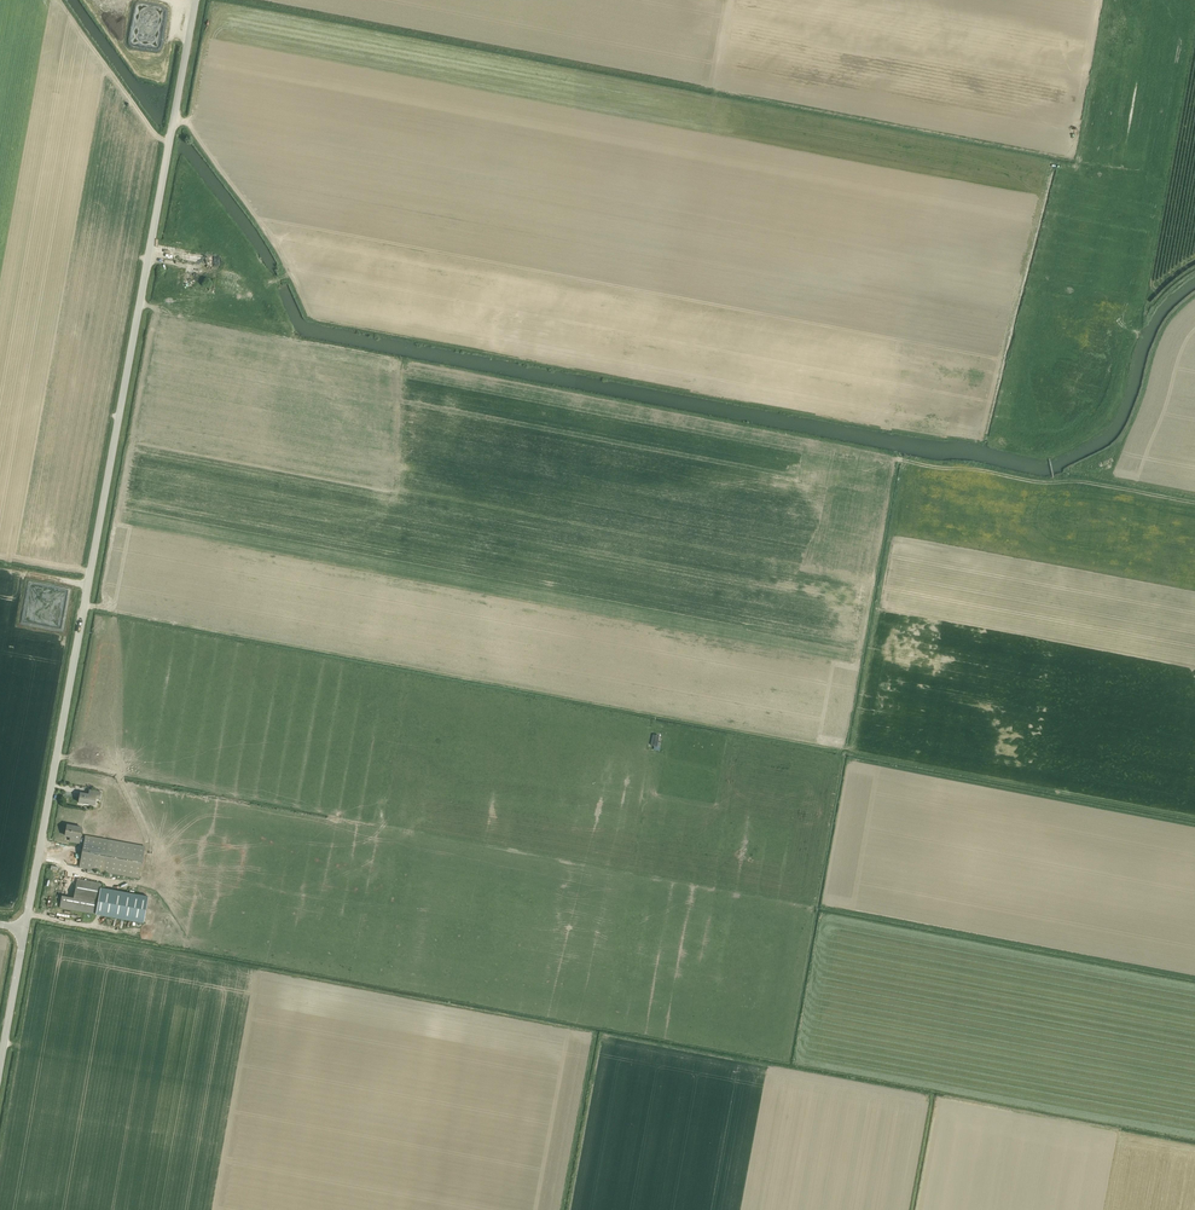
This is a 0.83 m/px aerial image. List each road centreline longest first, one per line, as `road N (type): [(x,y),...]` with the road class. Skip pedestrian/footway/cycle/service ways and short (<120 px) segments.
road 1 (track): [(85,605),(834,748),(844,739),(874,572)]
road 2 (tertiary): [(25,929),(196,0)]
road 3 (track): [(56,756),(234,796)]
road 4 (tertiary): [(0,1067),(25,929)]

